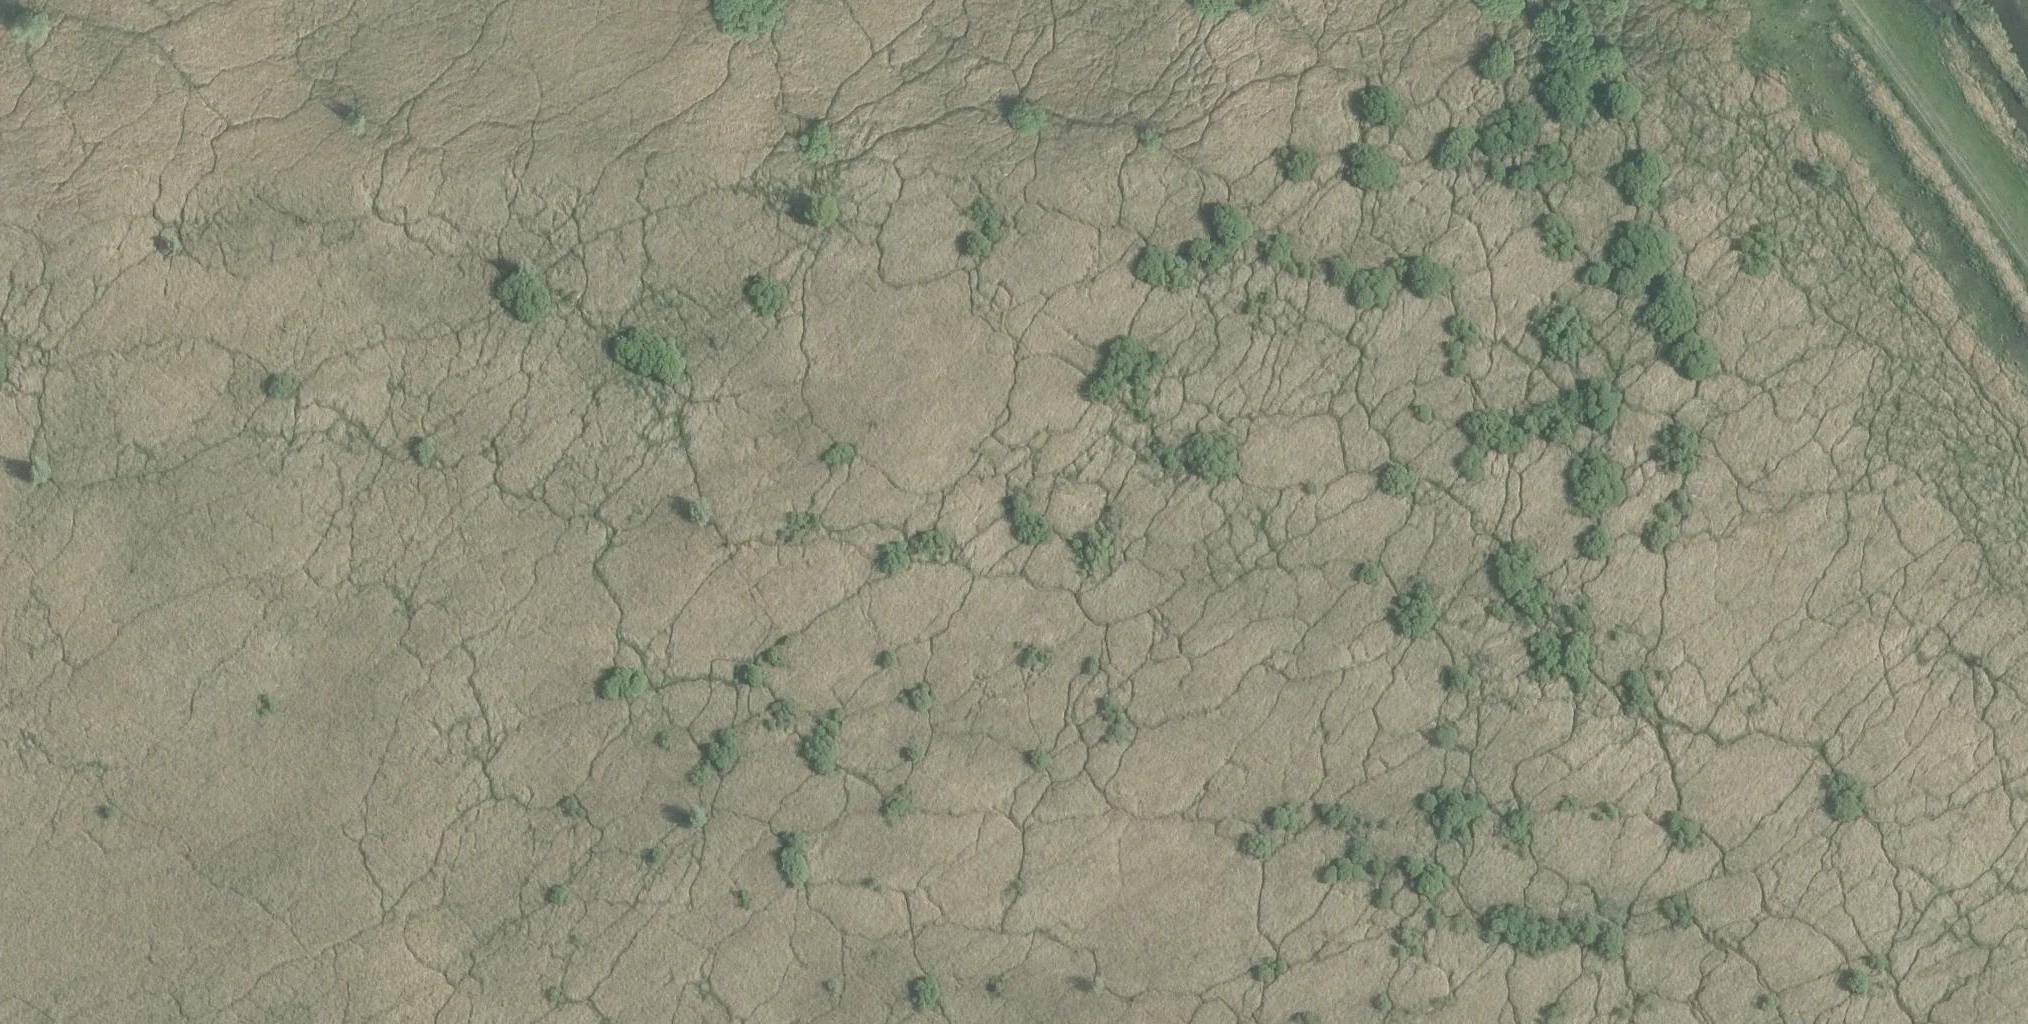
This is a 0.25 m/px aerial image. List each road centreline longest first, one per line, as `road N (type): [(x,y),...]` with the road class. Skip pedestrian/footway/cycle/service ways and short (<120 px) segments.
road 1 (track): [(1858,0),(2027,242)]

